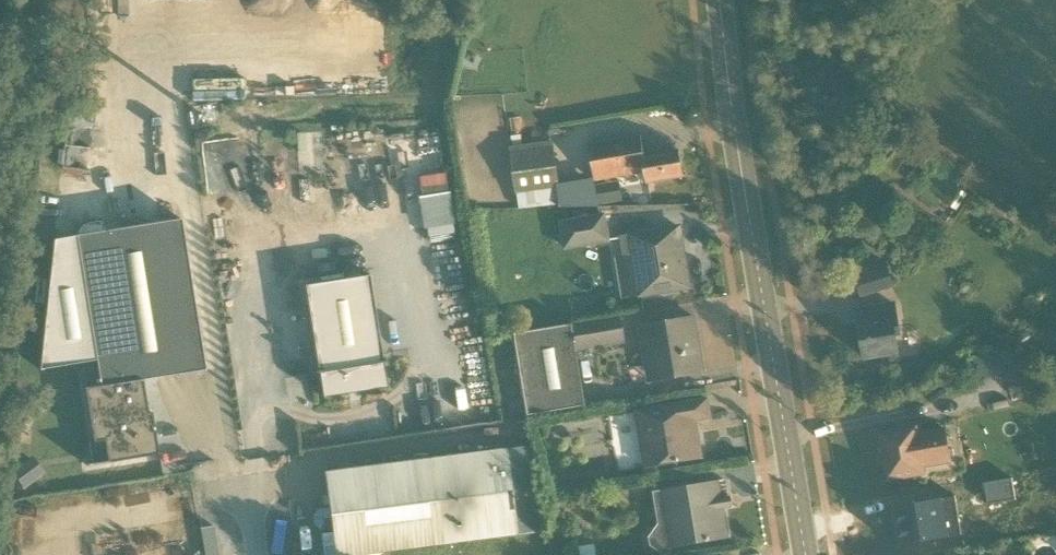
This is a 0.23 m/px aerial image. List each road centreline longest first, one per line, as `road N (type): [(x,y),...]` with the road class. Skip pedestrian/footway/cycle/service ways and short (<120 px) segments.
road 1 (secondary): [(718,0),(804,554)]

